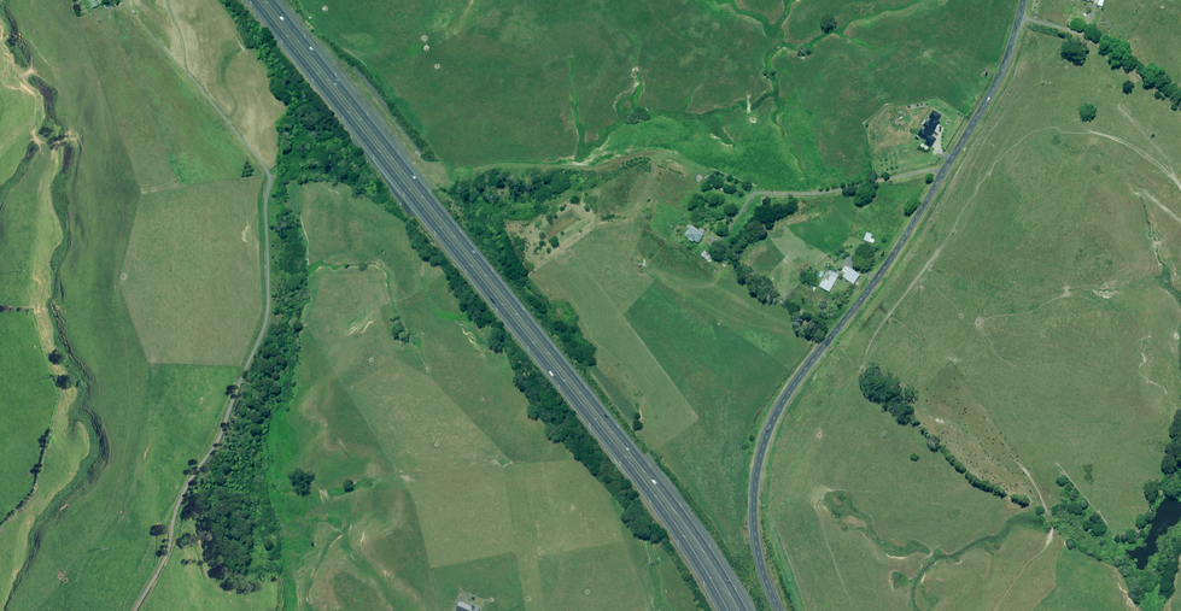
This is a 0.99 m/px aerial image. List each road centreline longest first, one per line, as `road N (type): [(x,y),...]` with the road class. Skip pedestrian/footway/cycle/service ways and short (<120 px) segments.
road 1 (motorway): [(721,610),(634,477),(246,0)]
road 2 (motorway): [(265,0),(666,496),(736,610)]
road 3 (unclassified): [(944,171),(886,268),(797,374),(770,419),(754,512),(777,610)]
road 4 (track): [(749,194),(667,155),(592,169),(500,167),(450,179),(411,154)]
road 5 (residential): [(944,171),(819,194),(749,194)]
road 6 (unclassified): [(1024,0),(998,78),(944,171)]

